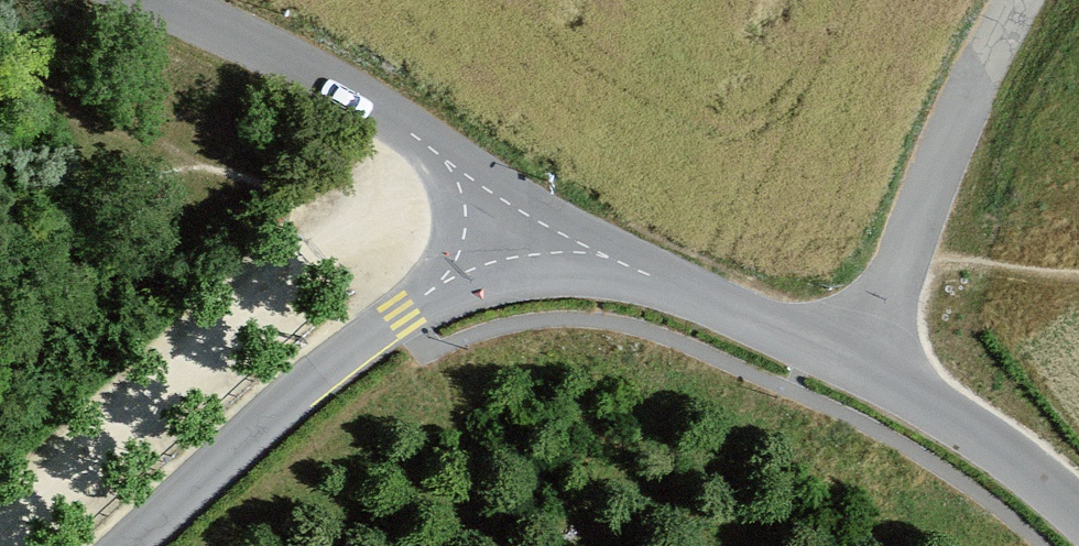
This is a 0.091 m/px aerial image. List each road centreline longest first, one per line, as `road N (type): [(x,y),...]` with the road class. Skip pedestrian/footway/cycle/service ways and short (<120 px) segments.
road 1 (unclassified): [(111,545),(201,463),(534,227)]
road 2 (unclassified): [(534,227),(409,131),(153,0)]
road 3 (unclassified): [(1018,0),(870,380)]
road 4 (unclassified): [(870,380),(534,227)]
road 5 (unclassified): [(870,380),(1078,527)]

